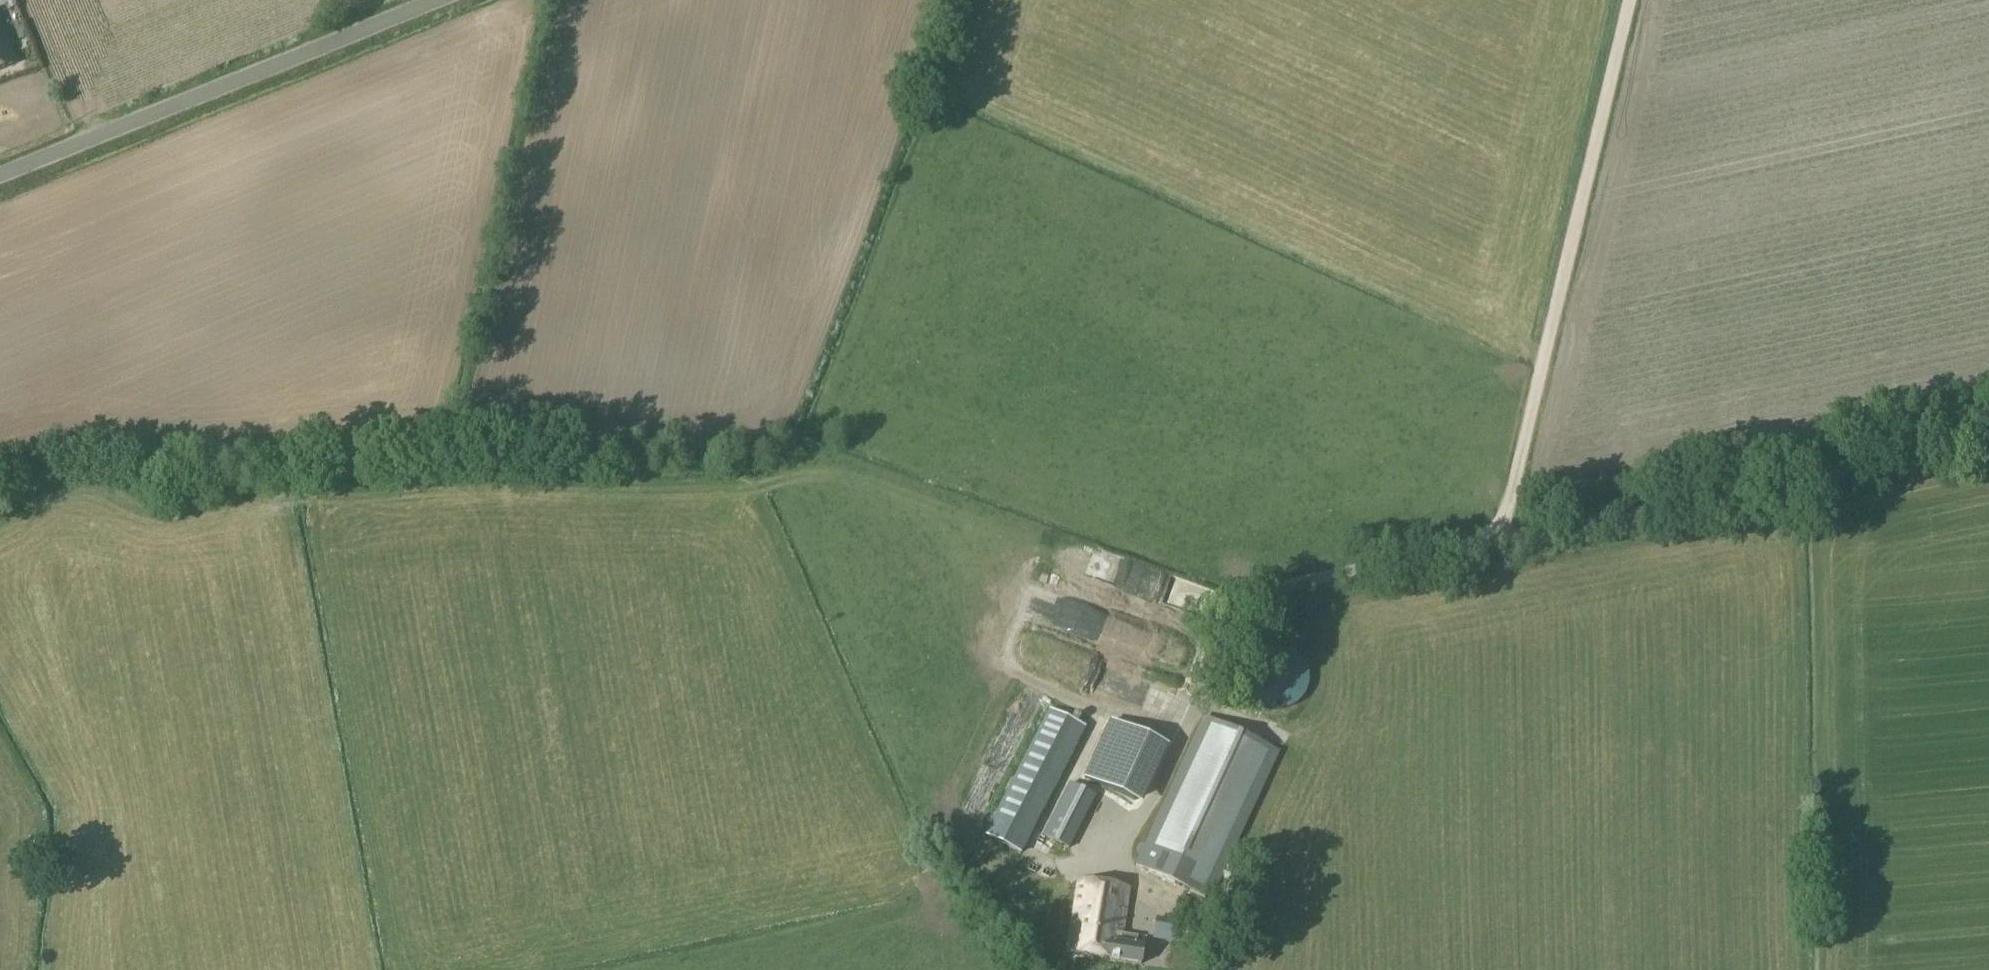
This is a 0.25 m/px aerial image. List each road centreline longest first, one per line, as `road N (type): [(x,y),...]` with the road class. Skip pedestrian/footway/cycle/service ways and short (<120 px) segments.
road 1 (unclassified): [(1121,862),(1247,594),(1504,530)]
road 2 (unclassified): [(1504,530),(1626,0)]
road 3 (unclassified): [(1504,530),(1988,413)]
road 4 (unclassified): [(0,183),(448,0)]

